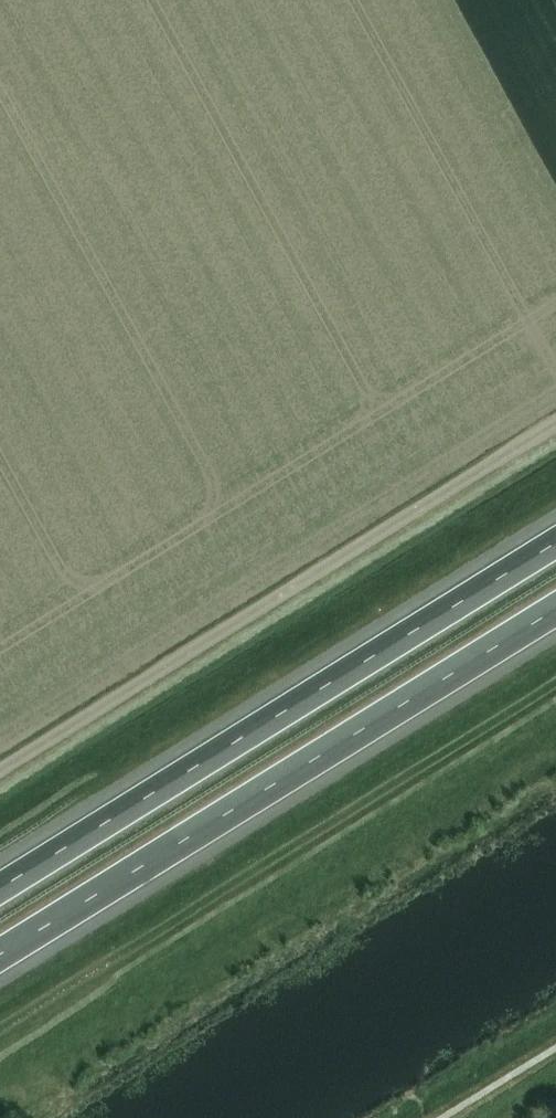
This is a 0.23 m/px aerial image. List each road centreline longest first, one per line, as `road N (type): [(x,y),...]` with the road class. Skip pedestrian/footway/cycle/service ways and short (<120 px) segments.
road 1 (unclassified): [(0,766),(555,420)]
road 2 (motorway): [(0,952),(555,607)]
road 3 (motorway): [(555,543),(0,887)]

